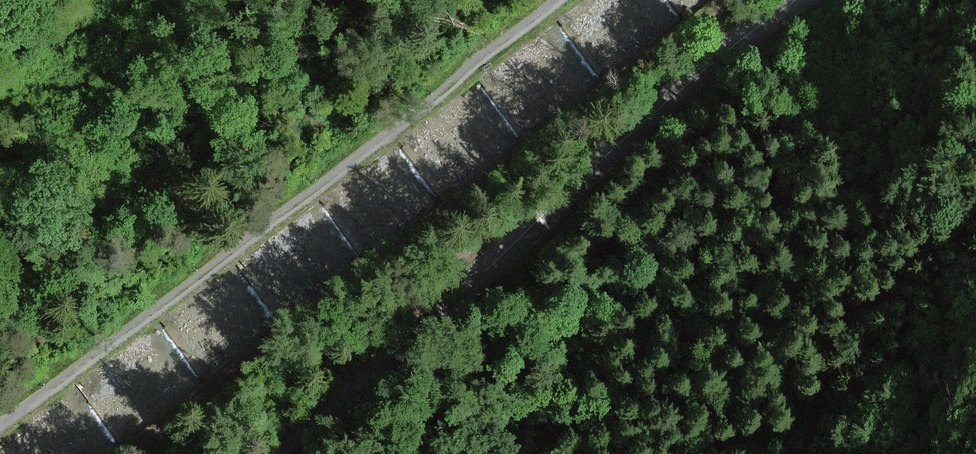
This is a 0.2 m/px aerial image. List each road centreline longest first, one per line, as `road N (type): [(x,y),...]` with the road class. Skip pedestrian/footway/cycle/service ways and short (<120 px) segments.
road 1 (track): [(0,426),(406,121),(554,0)]
road 2 (unclassified): [(288,453),(586,174),(796,0)]

